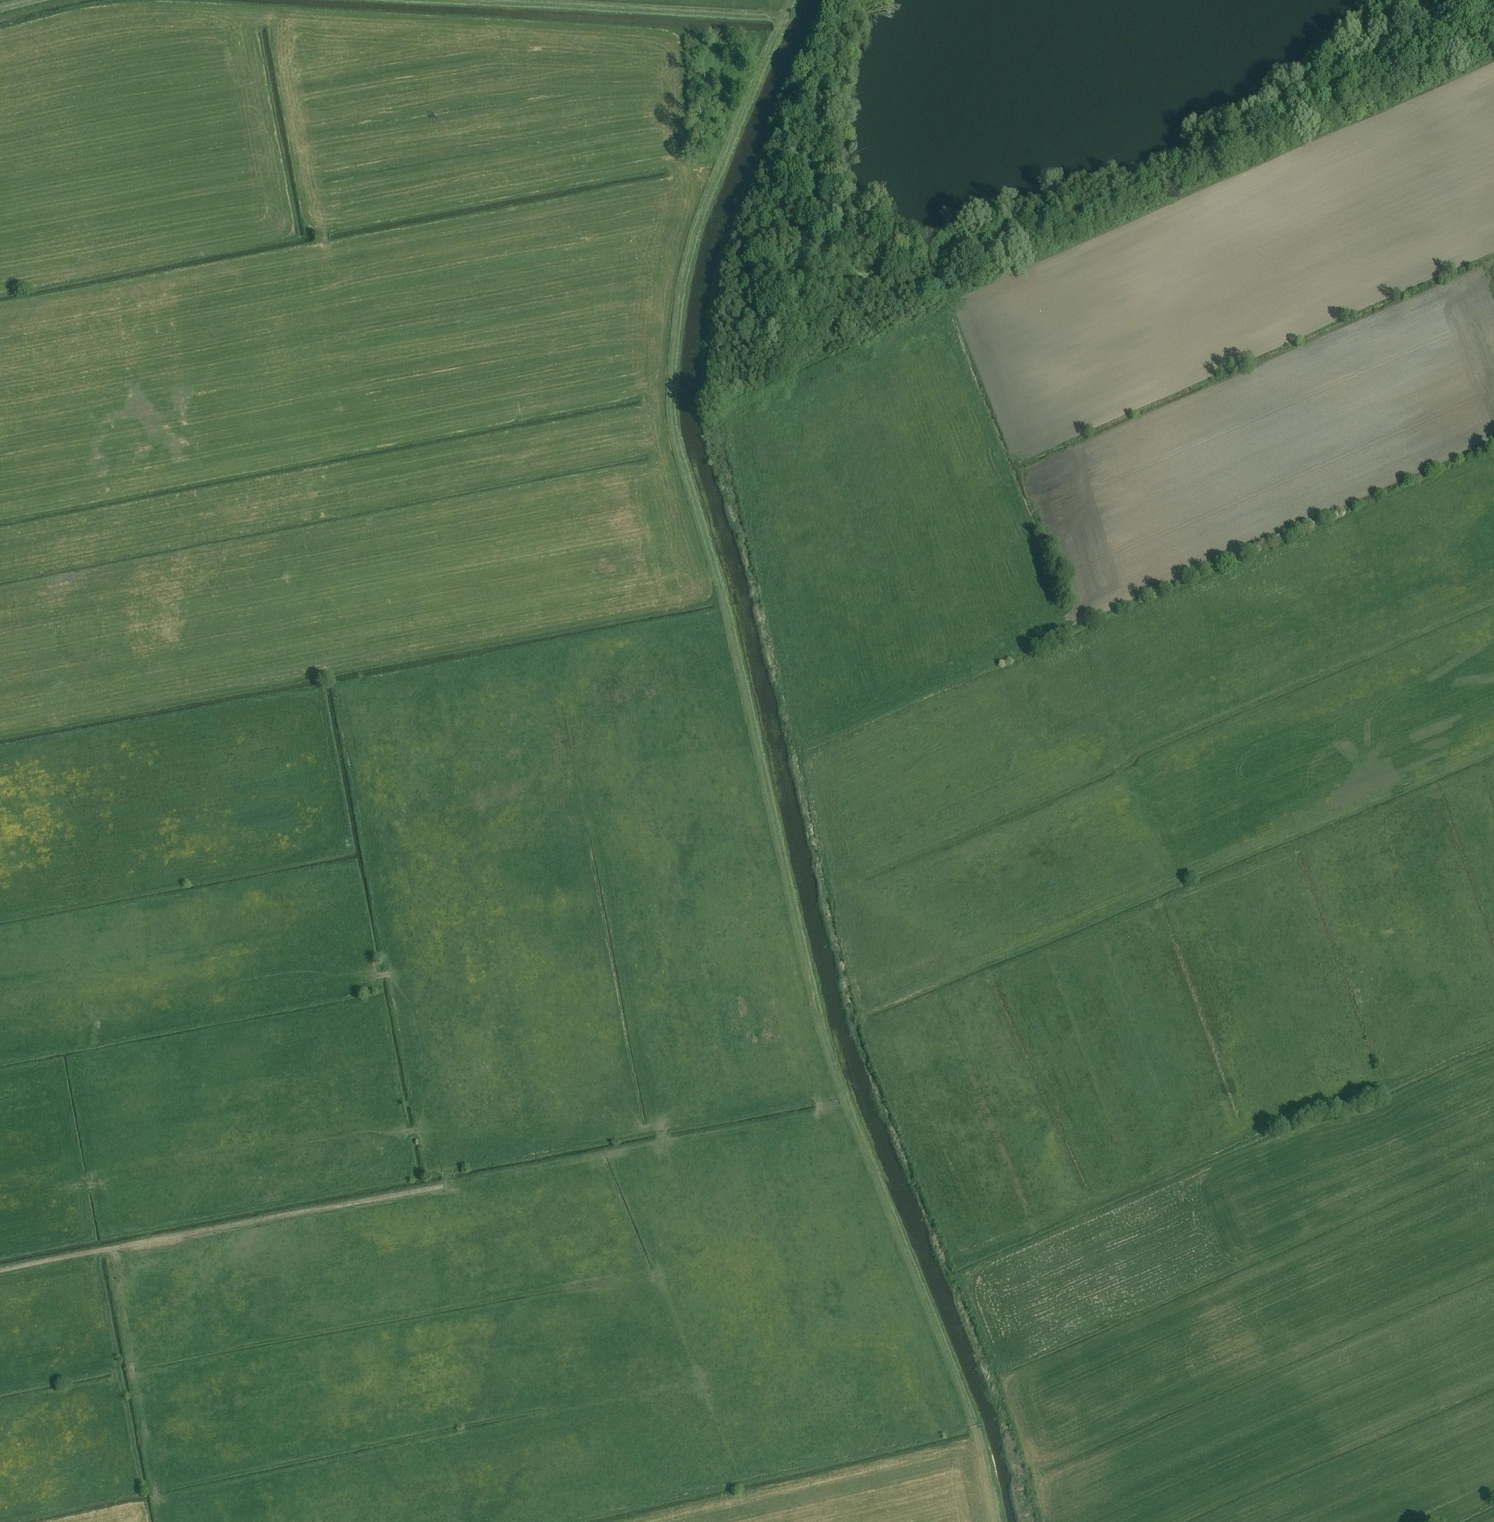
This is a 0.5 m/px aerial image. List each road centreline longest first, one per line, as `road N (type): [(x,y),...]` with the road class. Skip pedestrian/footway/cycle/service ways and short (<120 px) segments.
road 1 (track): [(995,1521),(967,1396),(836,1072),(670,409),(683,292),(702,217),(777,19),(473,0)]
road 2 (track): [(0,1271),(445,1188),(446,1169)]
road 3 (track): [(445,1188),(618,1153)]

